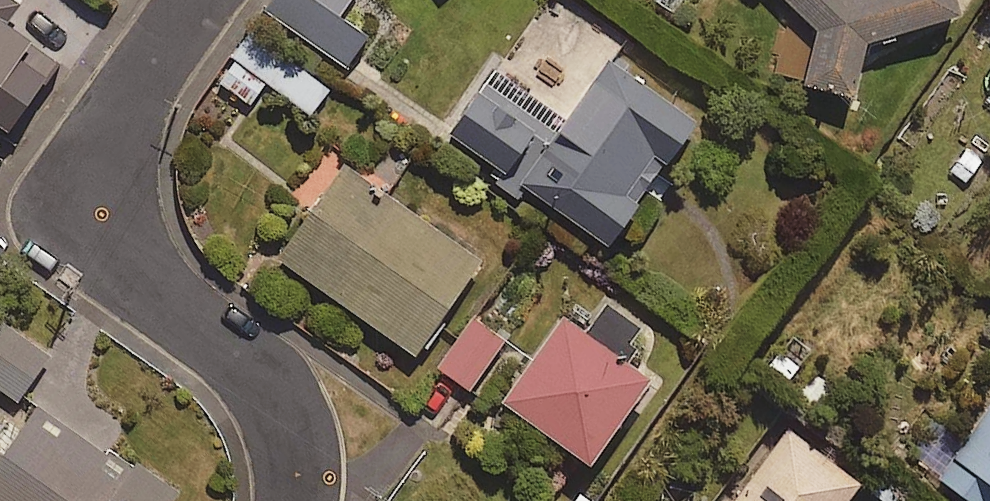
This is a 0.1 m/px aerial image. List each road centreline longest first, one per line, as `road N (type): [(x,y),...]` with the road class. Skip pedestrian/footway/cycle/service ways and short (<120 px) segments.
road 1 (residential): [(293,500),(296,456),(281,412),(229,348),(105,245),(92,187),(114,122),(197,0)]

